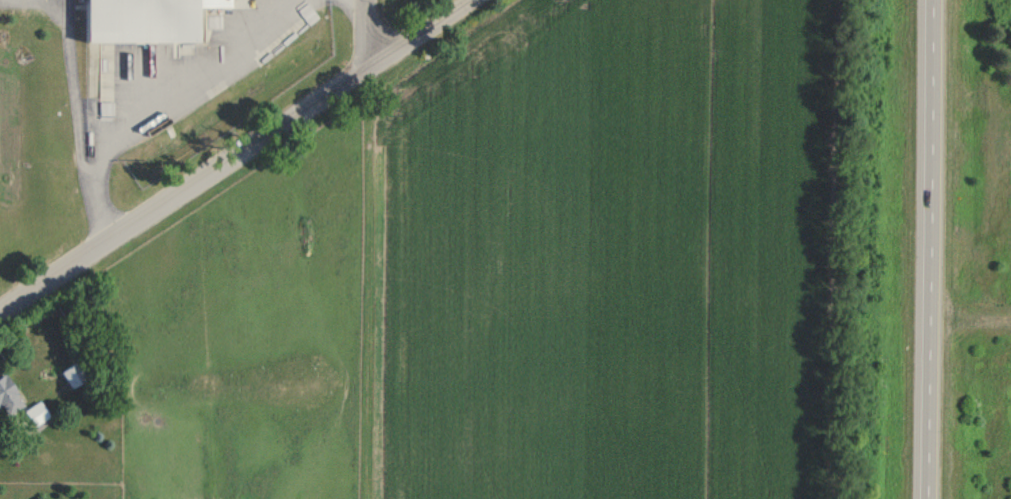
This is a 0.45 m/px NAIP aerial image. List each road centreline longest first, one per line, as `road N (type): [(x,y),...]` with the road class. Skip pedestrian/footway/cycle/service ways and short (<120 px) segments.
road 1 (residential): [(0,307),(470,0)]
road 2 (motorway): [(935,0),(929,498)]

